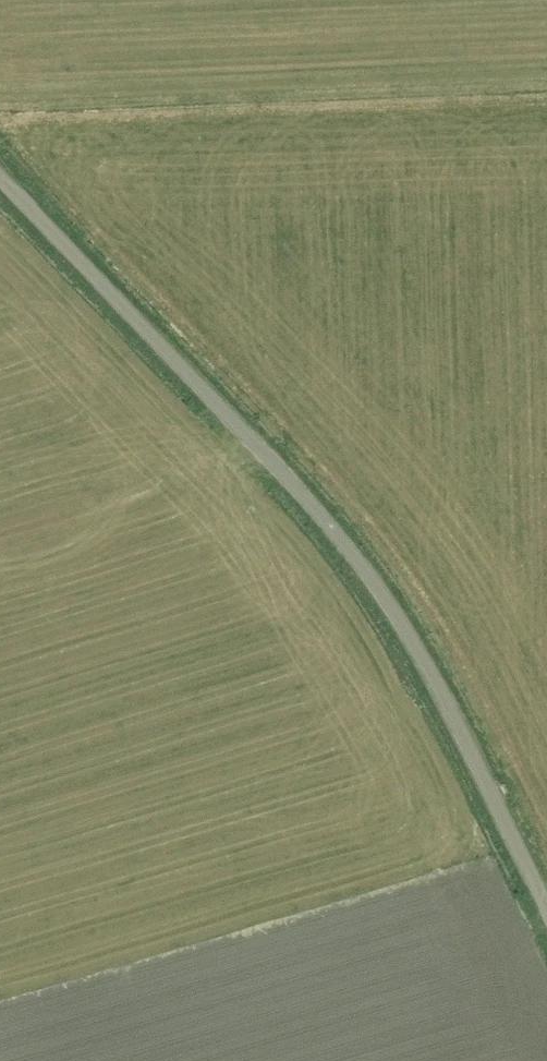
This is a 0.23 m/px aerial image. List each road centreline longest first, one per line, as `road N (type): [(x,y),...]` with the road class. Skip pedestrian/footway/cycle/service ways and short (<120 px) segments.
road 1 (unclassified): [(546,904),(443,693),(378,587),(328,523),(0,177)]

